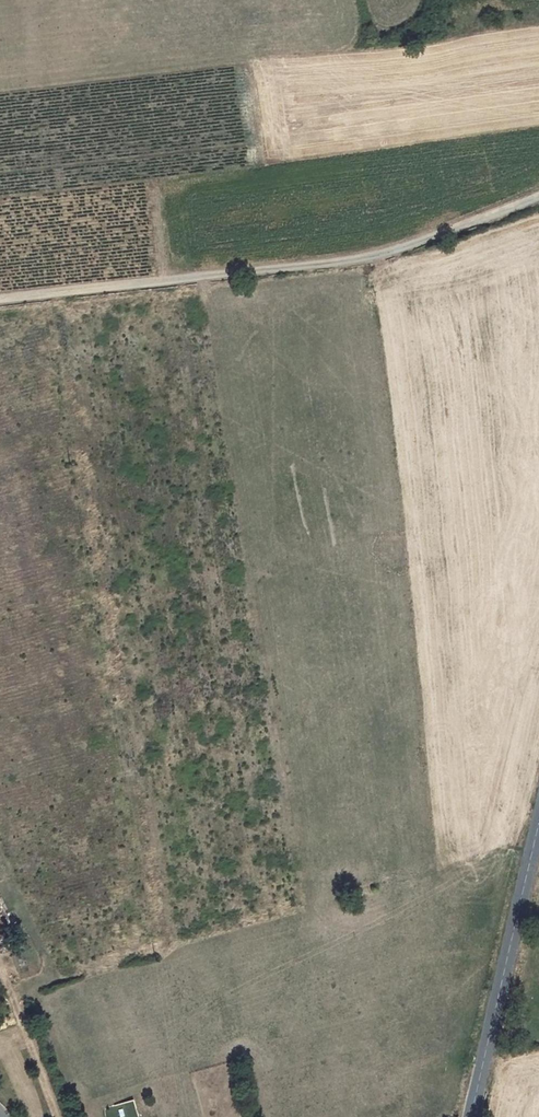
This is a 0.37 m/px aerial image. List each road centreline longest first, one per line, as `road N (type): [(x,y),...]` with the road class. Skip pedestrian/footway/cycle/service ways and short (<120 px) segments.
road 1 (track): [(538,195),(378,256),(0,302)]
road 2 (tertiary): [(469,1116),(538,820)]

